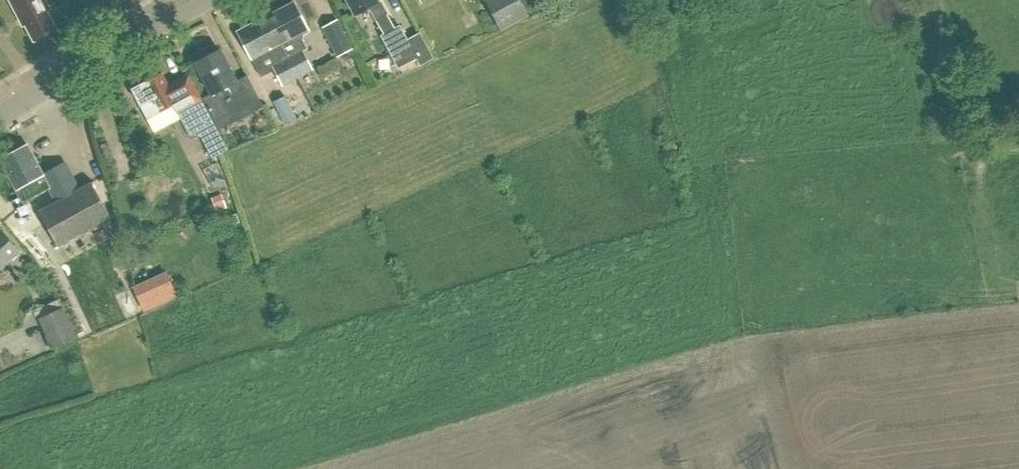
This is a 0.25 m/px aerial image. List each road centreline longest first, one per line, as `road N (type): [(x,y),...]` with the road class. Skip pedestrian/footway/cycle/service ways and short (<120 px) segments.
road 1 (tertiary): [(0,116),(207,0)]

